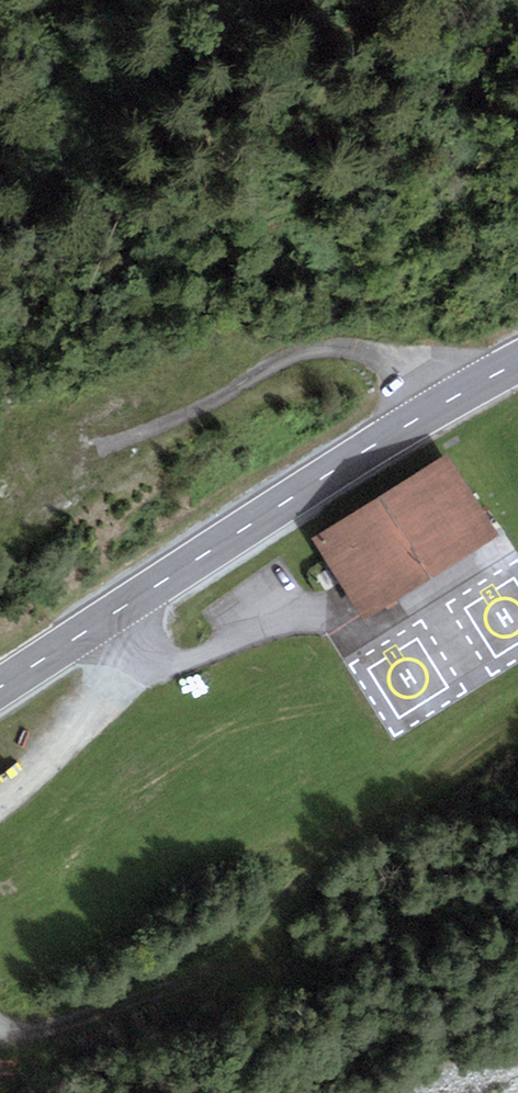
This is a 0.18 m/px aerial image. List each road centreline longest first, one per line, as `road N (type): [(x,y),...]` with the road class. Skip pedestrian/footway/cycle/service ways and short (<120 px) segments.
road 1 (primary): [(0,685),(357,454),(517,362)]
road 2 (track): [(103,449),(207,407),(296,354),(328,346),(388,359),(432,409)]
road 3 (track): [(139,675),(0,807)]

